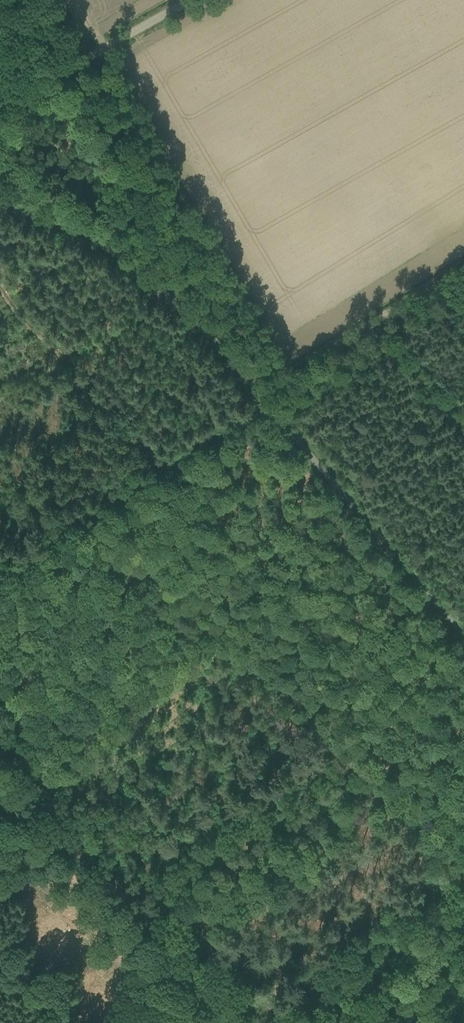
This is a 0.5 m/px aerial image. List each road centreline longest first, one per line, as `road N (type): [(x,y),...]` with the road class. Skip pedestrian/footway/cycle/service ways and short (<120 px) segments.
road 1 (unclassified): [(463,627),(163,294),(58,223),(0,197)]
road 2 (track): [(266,404),(0,584)]
road 3 (unclassified): [(0,104),(185,0)]

